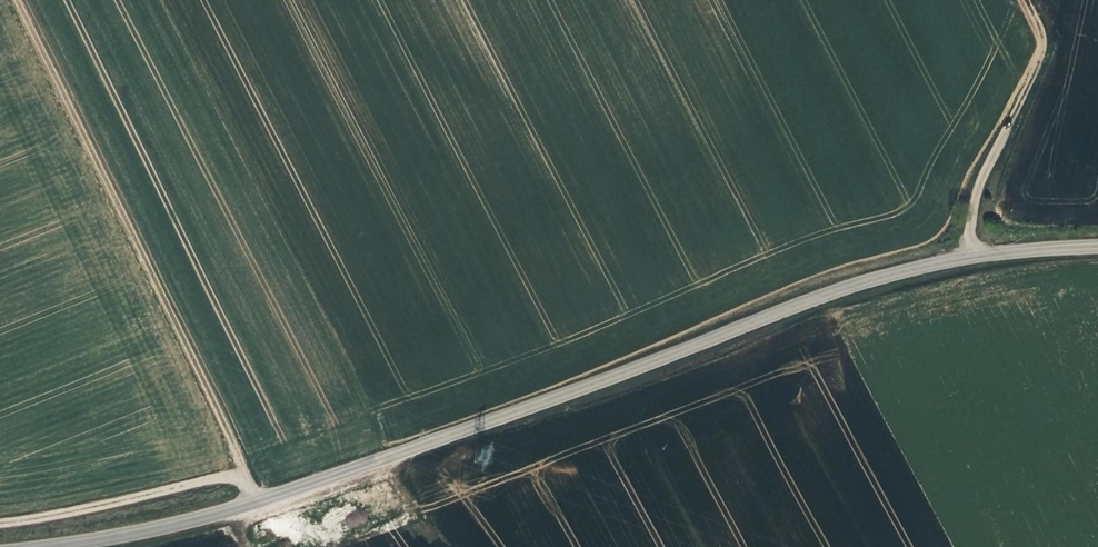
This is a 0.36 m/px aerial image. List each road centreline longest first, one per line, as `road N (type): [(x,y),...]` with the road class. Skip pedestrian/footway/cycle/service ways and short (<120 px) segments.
road 1 (unclassified): [(55,546),(237,509),(841,293),(973,253),(1097,248)]
road 2 (track): [(10,0),(248,477)]
road 3 (track): [(260,501),(248,477),(0,524)]
road 4 (track): [(973,253),(980,188),(1044,53),(1025,0)]

